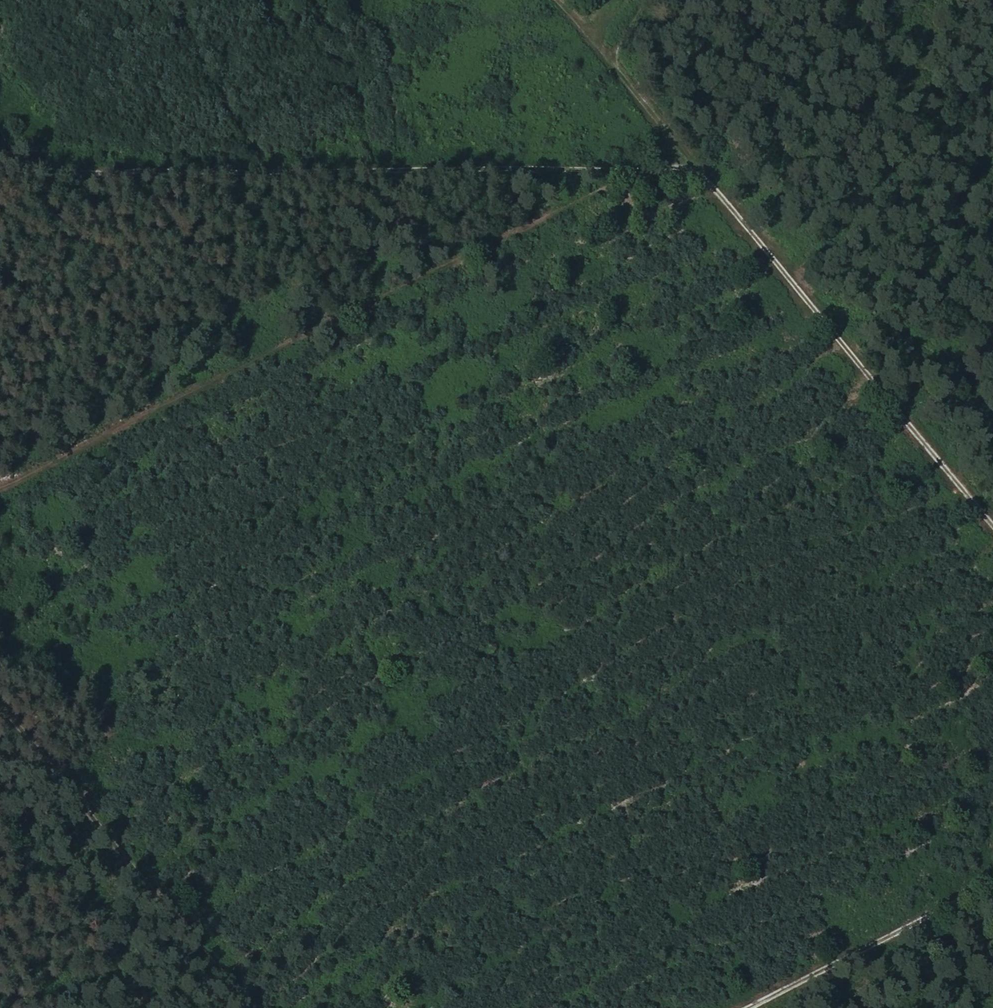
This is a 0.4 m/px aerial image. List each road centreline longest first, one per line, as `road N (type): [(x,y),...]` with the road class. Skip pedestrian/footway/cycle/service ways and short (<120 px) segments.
road 1 (track): [(0,102),(53,171),(700,173)]
road 2 (track): [(554,0),(992,527)]
road 3 (track): [(0,705),(244,1007)]
road 4 (track): [(743,1007),(992,884)]

